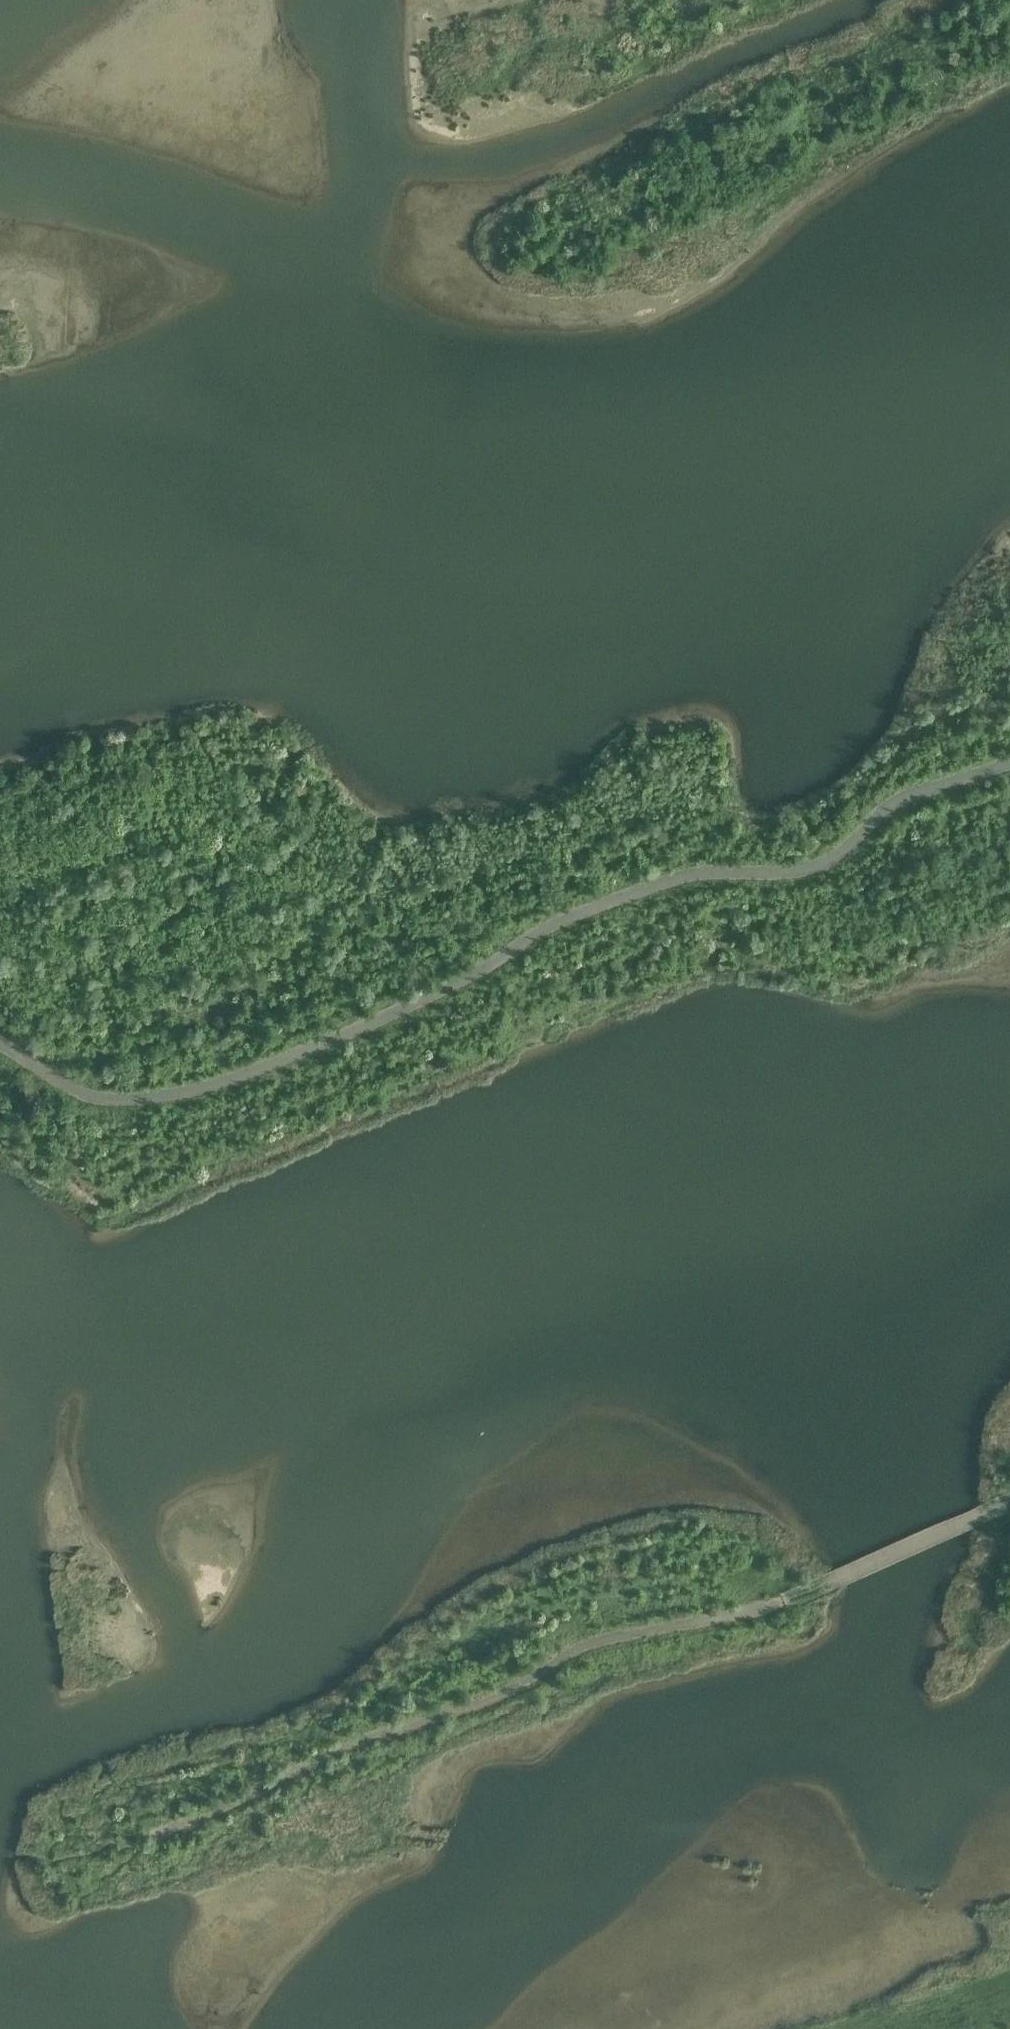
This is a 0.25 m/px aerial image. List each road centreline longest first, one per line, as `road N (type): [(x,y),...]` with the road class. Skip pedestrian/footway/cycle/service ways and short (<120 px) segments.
road 1 (unclassified): [(153,1837),(352,1743),(498,1699),(605,1638),(784,1600),(1009,1501)]

